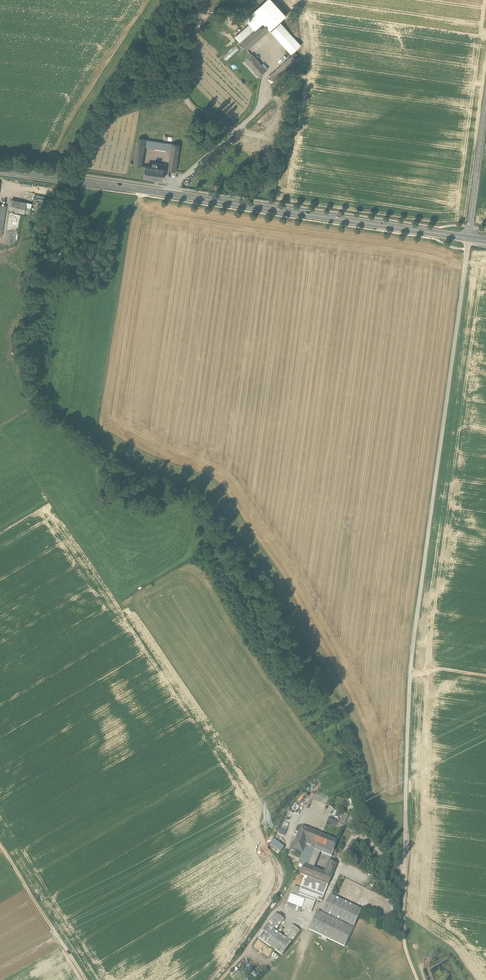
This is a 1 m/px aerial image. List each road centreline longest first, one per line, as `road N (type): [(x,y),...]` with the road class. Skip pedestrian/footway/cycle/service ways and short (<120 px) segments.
road 1 (secondary): [(469,238),(0,169)]
road 2 (track): [(0,850),(84,979)]
road 3 (tertiary): [(469,238),(485,102)]
road 4 (track): [(407,857),(404,937),(418,979)]

